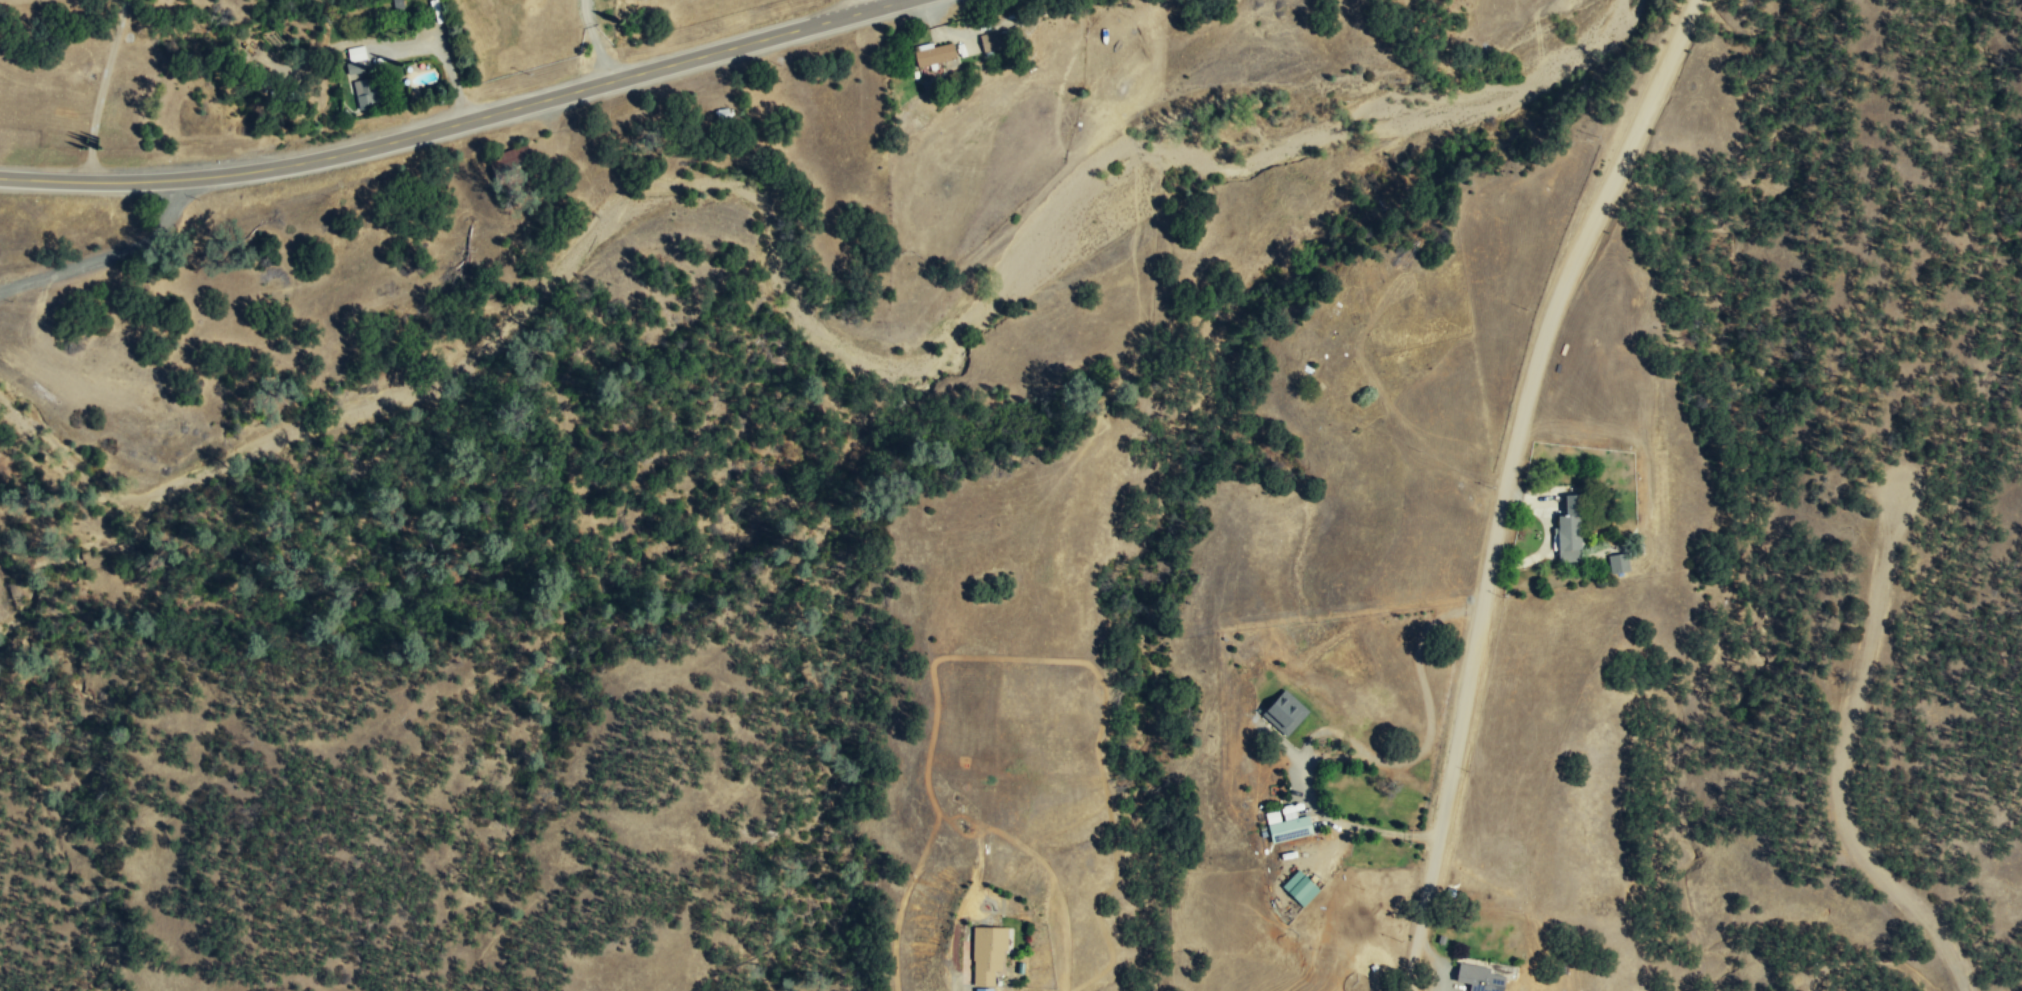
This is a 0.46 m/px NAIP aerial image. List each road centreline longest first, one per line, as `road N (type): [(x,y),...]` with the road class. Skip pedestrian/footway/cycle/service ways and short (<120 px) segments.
road 1 (residential): [(1422,990),(1506,522),(1543,366),(1700,0)]
road 2 (primary): [(909,0),(337,157),(183,180),(0,177)]
road 3 (residential): [(1967,990),(1946,937),(1856,843),(1843,801),(1905,503)]

